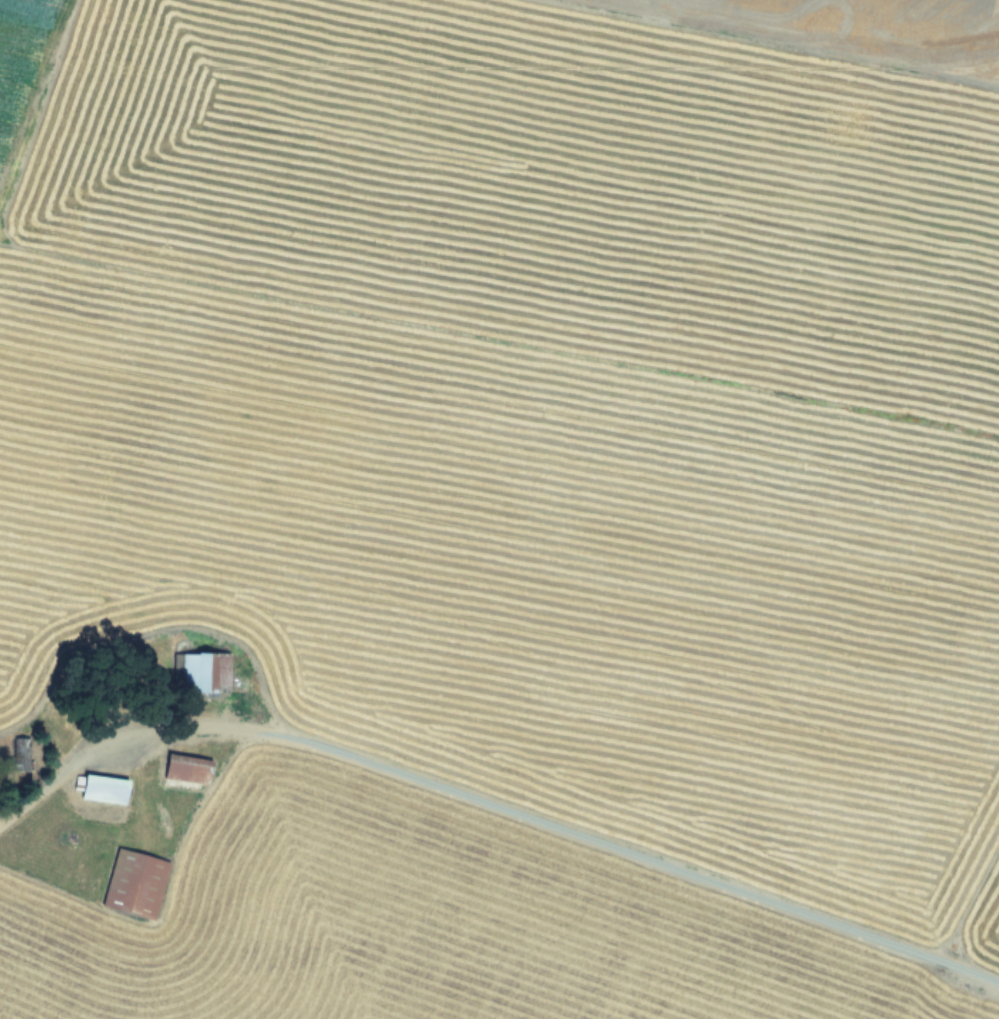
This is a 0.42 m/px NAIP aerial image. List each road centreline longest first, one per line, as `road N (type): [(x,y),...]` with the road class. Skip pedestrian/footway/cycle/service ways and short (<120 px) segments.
road 1 (residential): [(998,982),(329,750),(208,728)]

